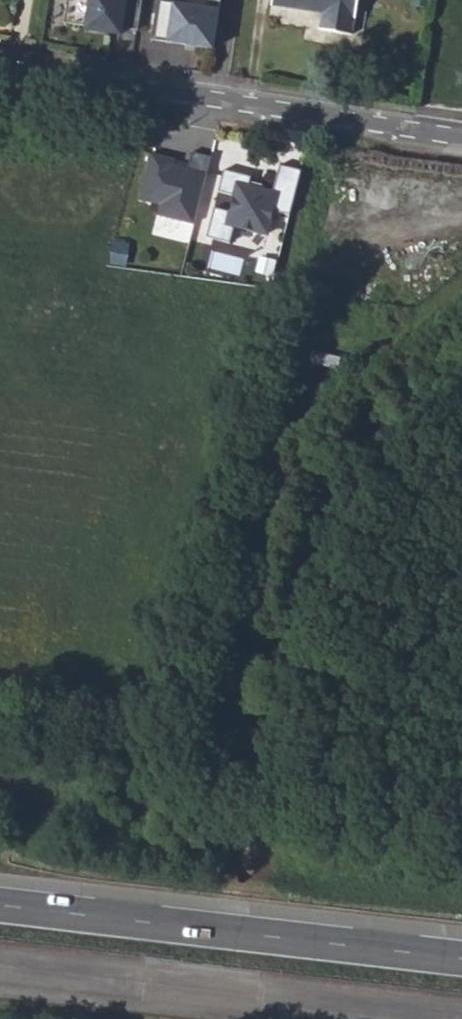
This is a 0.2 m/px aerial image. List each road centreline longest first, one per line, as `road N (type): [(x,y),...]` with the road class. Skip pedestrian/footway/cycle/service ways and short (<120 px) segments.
road 1 (residential): [(0,70),(461,142)]
road 2 (trunk): [(461,958),(0,903)]
road 3 (trunk): [(0,962),(461,1016)]

